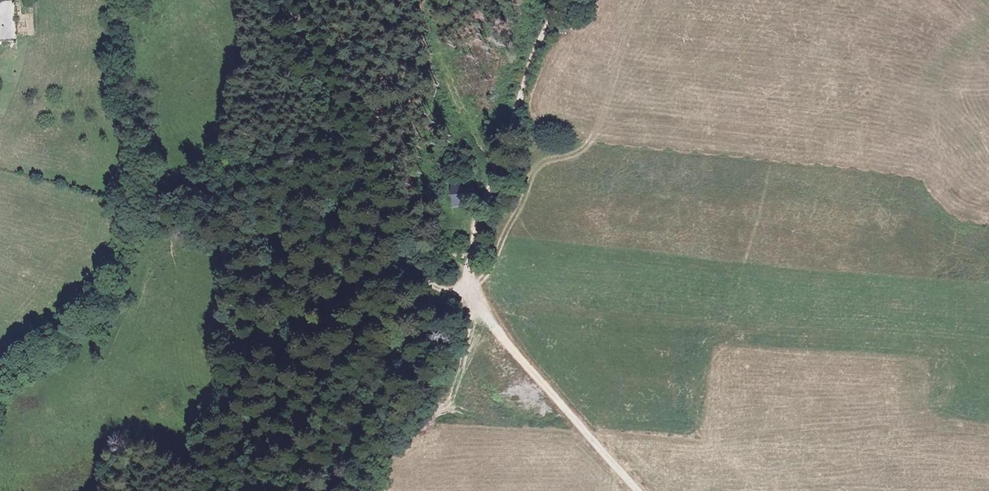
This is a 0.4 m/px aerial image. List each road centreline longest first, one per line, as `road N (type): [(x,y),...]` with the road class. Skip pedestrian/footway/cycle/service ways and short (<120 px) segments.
road 1 (track): [(453,289),(405,265),(346,166),(278,0)]
road 2 (track): [(458,280),(555,0)]
road 3 (track): [(636,490),(479,315),(458,280)]
road 4 (track): [(365,490),(453,289)]
road 5 (track): [(493,163),(454,129),(435,92),(424,0)]

